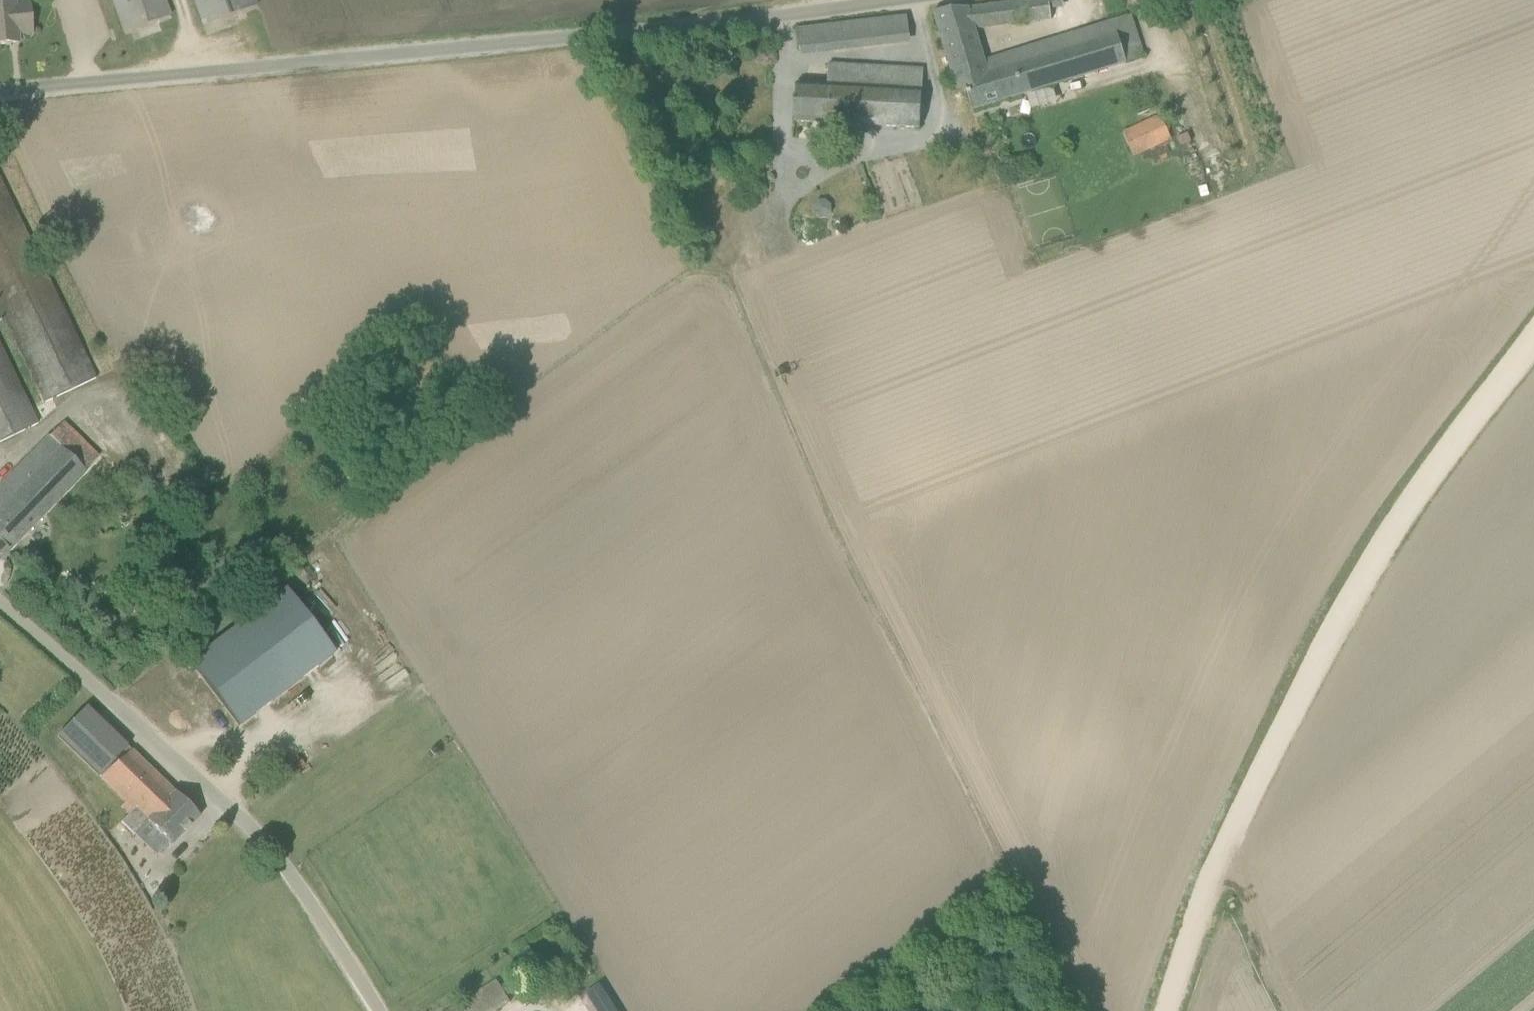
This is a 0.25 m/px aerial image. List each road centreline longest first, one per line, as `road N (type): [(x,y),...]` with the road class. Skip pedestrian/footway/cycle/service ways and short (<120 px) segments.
road 1 (unclassified): [(0,93),(890,0)]
road 2 (track): [(1164,1010),(1238,817),(1344,607),(1533,332)]
road 3 (unclassified): [(380,1010),(291,874),(249,826),(0,606)]

